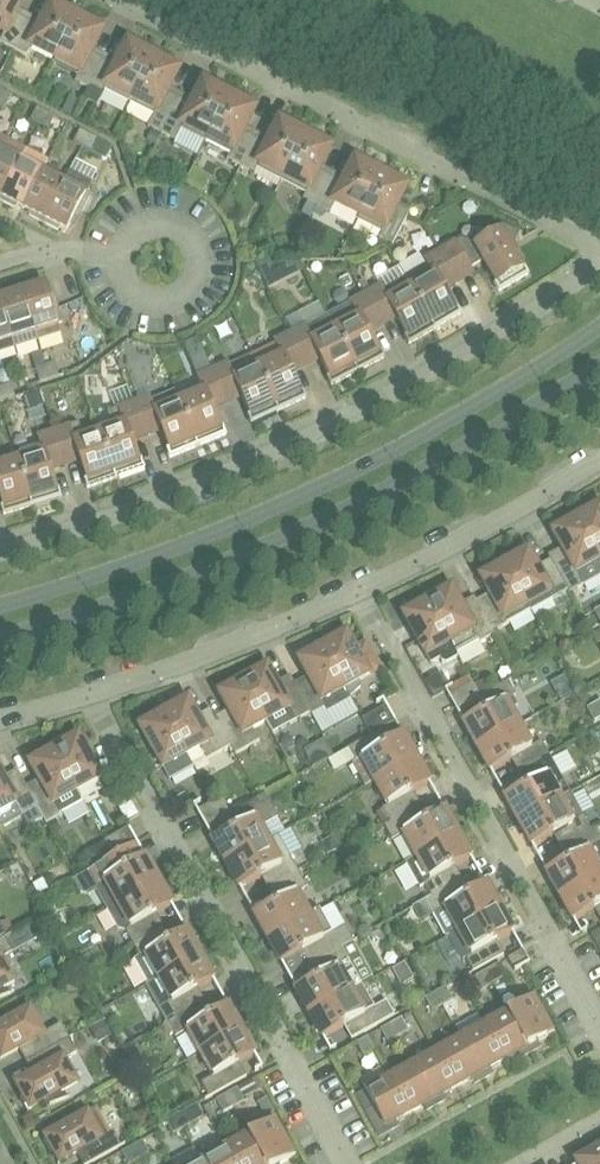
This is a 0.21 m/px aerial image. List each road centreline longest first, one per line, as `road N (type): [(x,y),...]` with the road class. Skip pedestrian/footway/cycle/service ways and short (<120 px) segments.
road 1 (residential): [(0,552),(147,503),(329,425),(507,326),(578,280),(594,260),(580,237),(125,0)]
road 2 (tertiary): [(599,327),(346,474),(168,549),(0,604)]
road 3 (tertiary): [(0,637),(207,569),(334,514),(599,364)]
road 4 (residential): [(347,1163),(90,693)]
road 5 (residential): [(599,1026),(358,589)]
road 6 (residential): [(90,693),(358,589)]
road 7 (residential): [(358,589),(599,459)]

